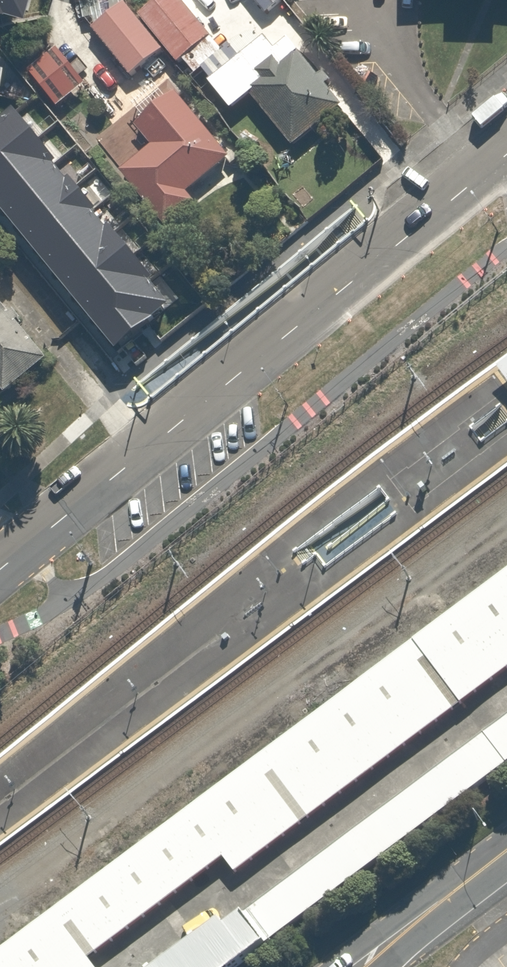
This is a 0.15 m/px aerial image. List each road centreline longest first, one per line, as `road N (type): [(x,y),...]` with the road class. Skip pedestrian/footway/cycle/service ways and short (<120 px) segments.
road 1 (tertiary): [(0,572),(506,155)]
road 2 (secondary): [(506,852),(360,966)]

